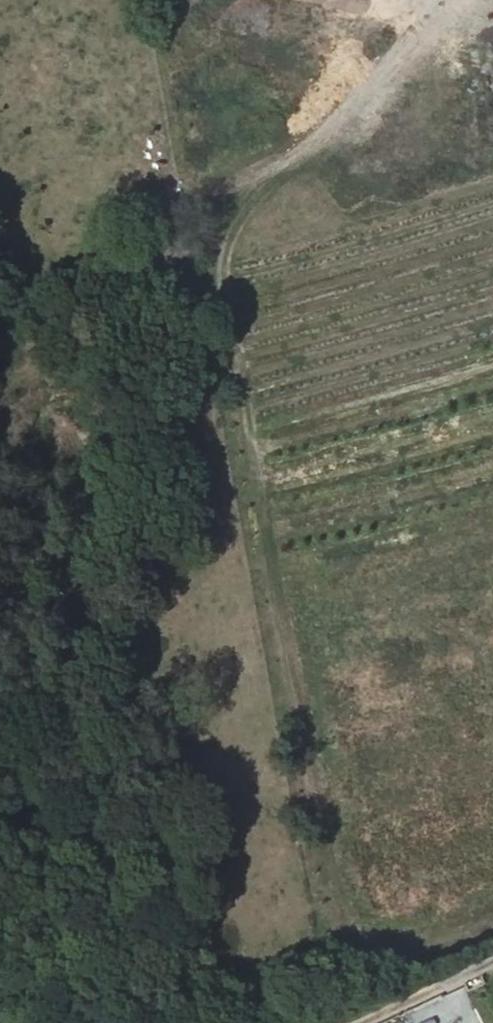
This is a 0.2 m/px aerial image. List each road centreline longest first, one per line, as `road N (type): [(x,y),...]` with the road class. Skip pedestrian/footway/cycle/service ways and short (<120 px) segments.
road 1 (track): [(356,1022),(492,963)]

